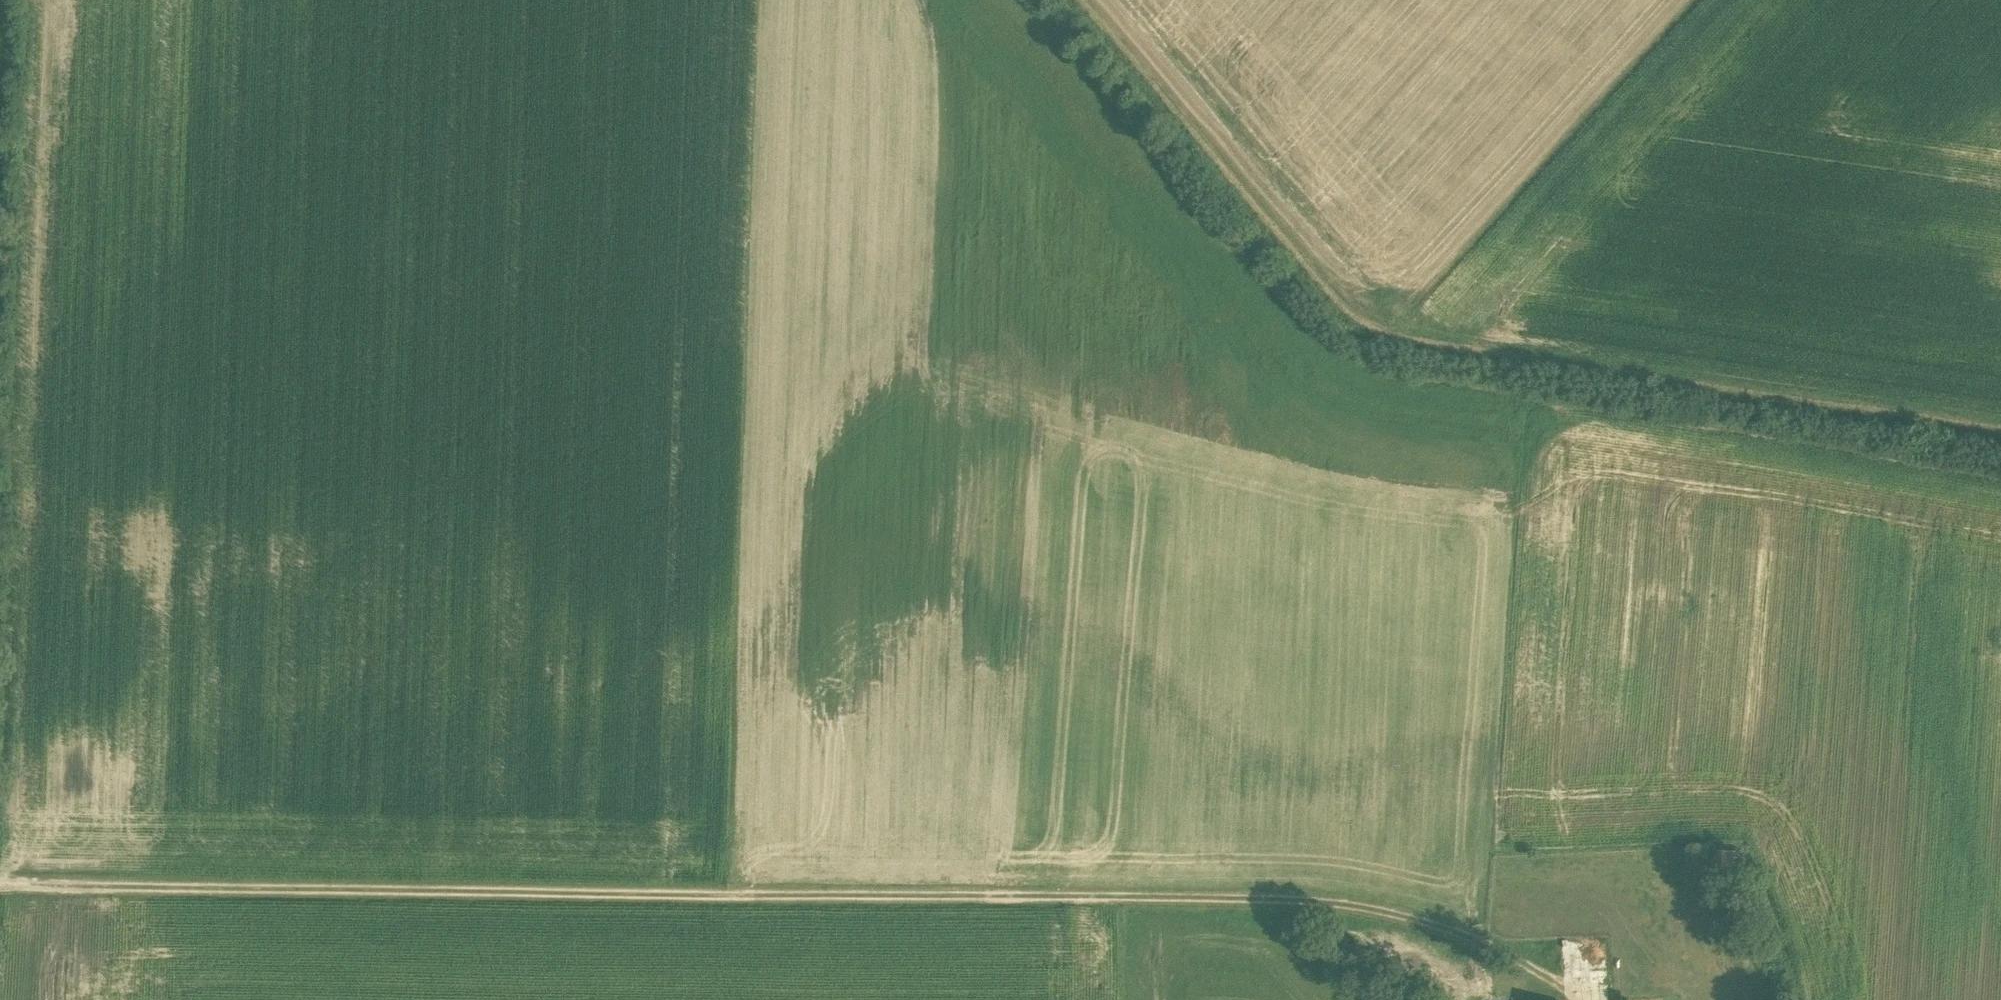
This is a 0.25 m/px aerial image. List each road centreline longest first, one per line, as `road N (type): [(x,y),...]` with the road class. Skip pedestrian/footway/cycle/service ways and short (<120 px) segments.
road 1 (track): [(0,885),(1335,905),(1430,921),(1553,972),(1584,999)]

